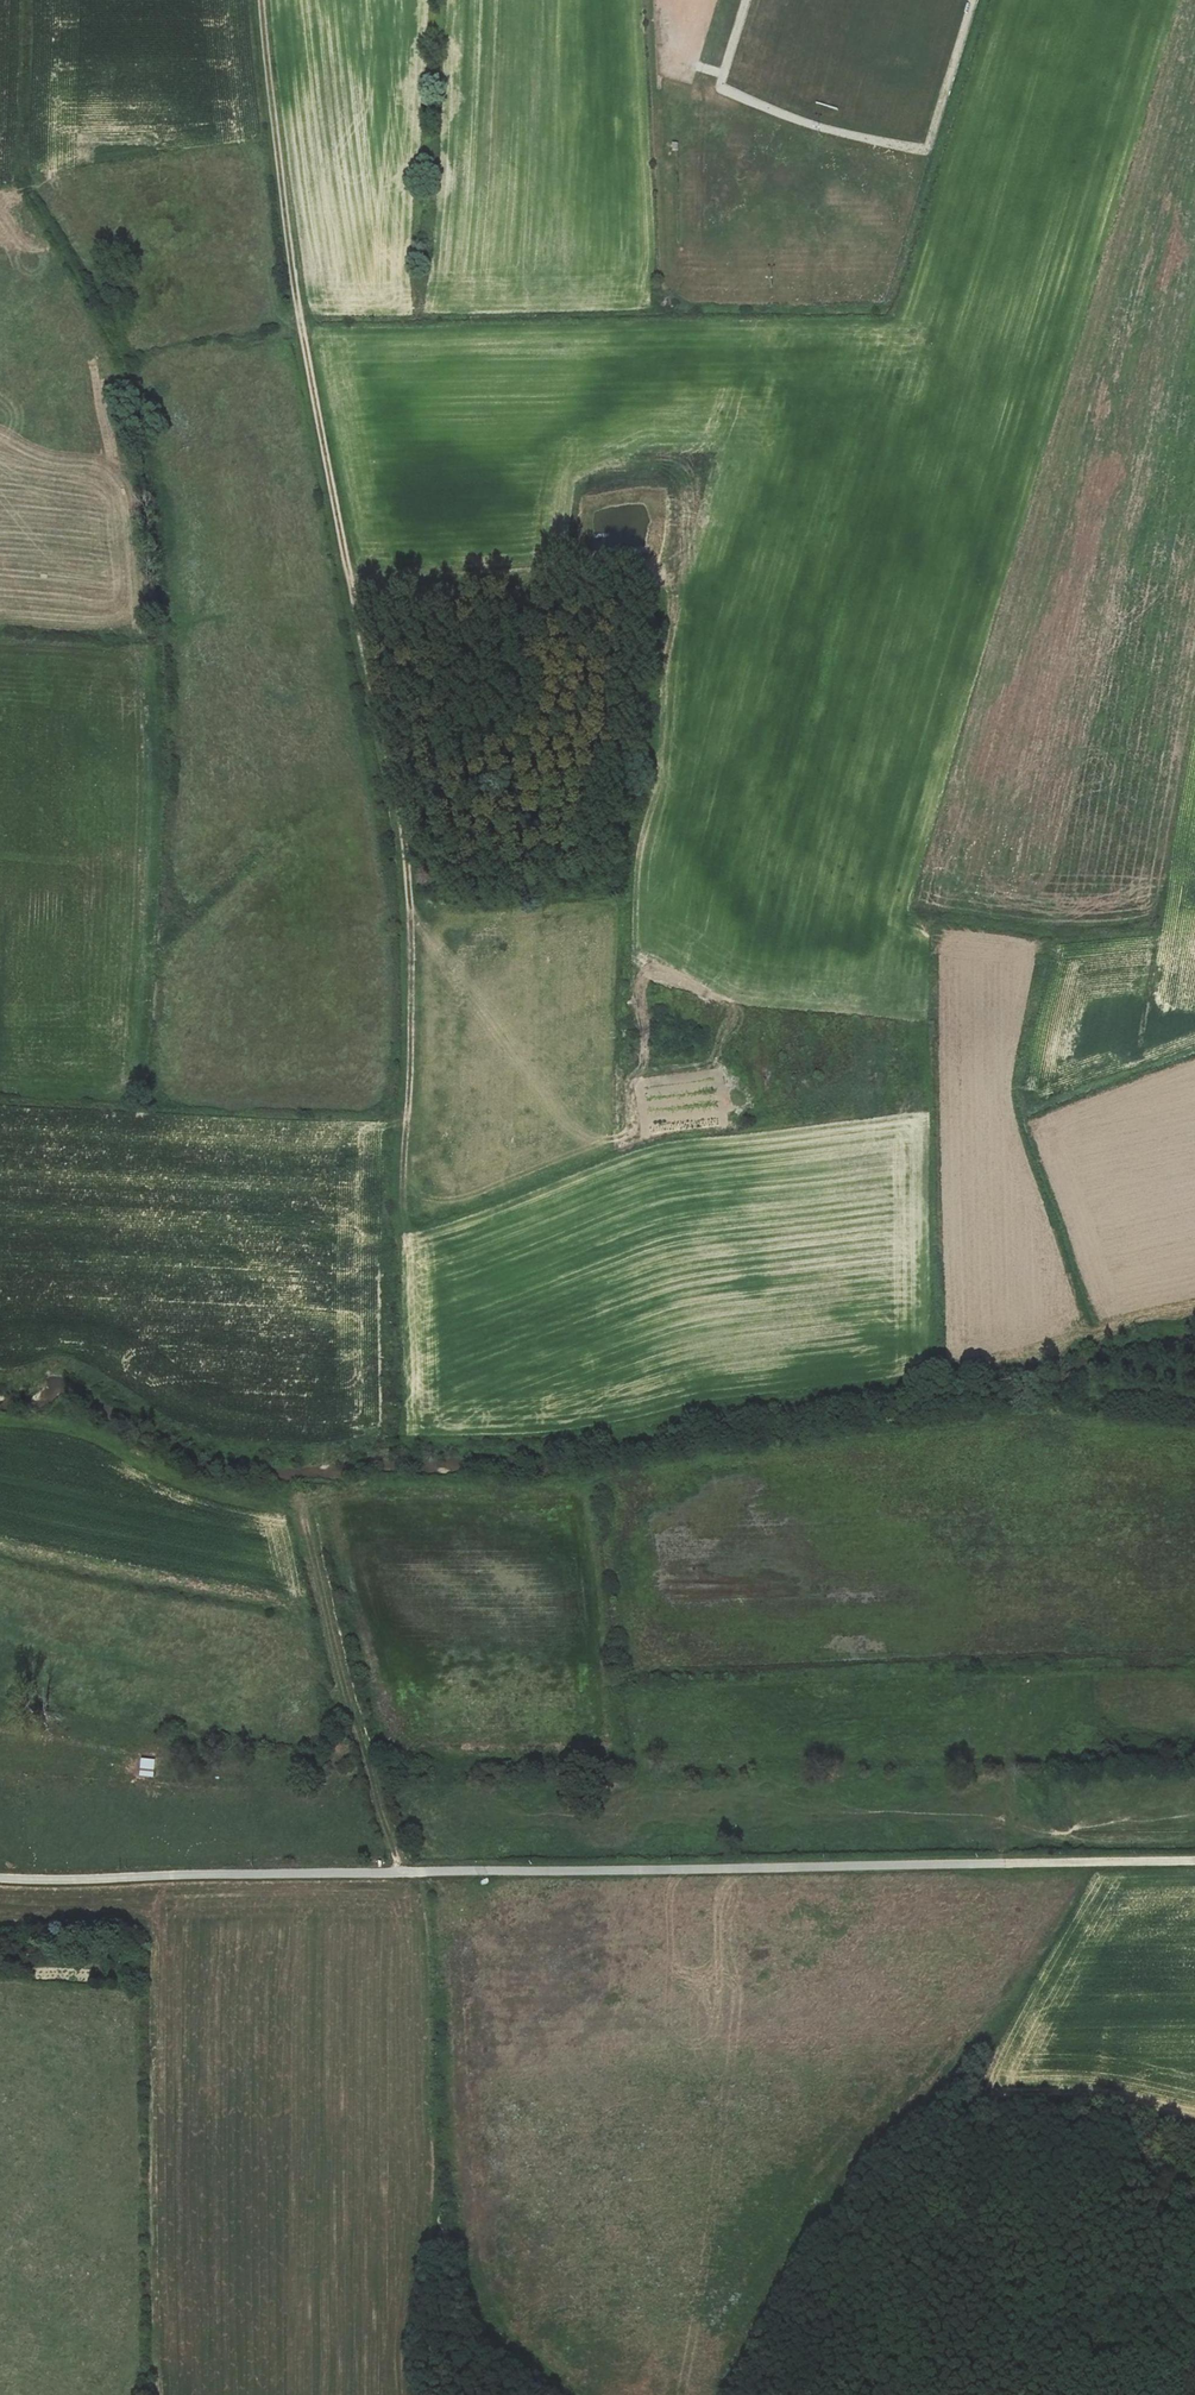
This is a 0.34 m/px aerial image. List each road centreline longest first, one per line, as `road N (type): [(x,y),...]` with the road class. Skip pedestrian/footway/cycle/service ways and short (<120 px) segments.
road 1 (track): [(405,1200),(407,849),(295,287),(262,0)]
road 2 (unclassified): [(1194,1860),(0,1878)]
road 3 (track): [(344,1495),(313,1502),(305,1522),(401,1873)]

